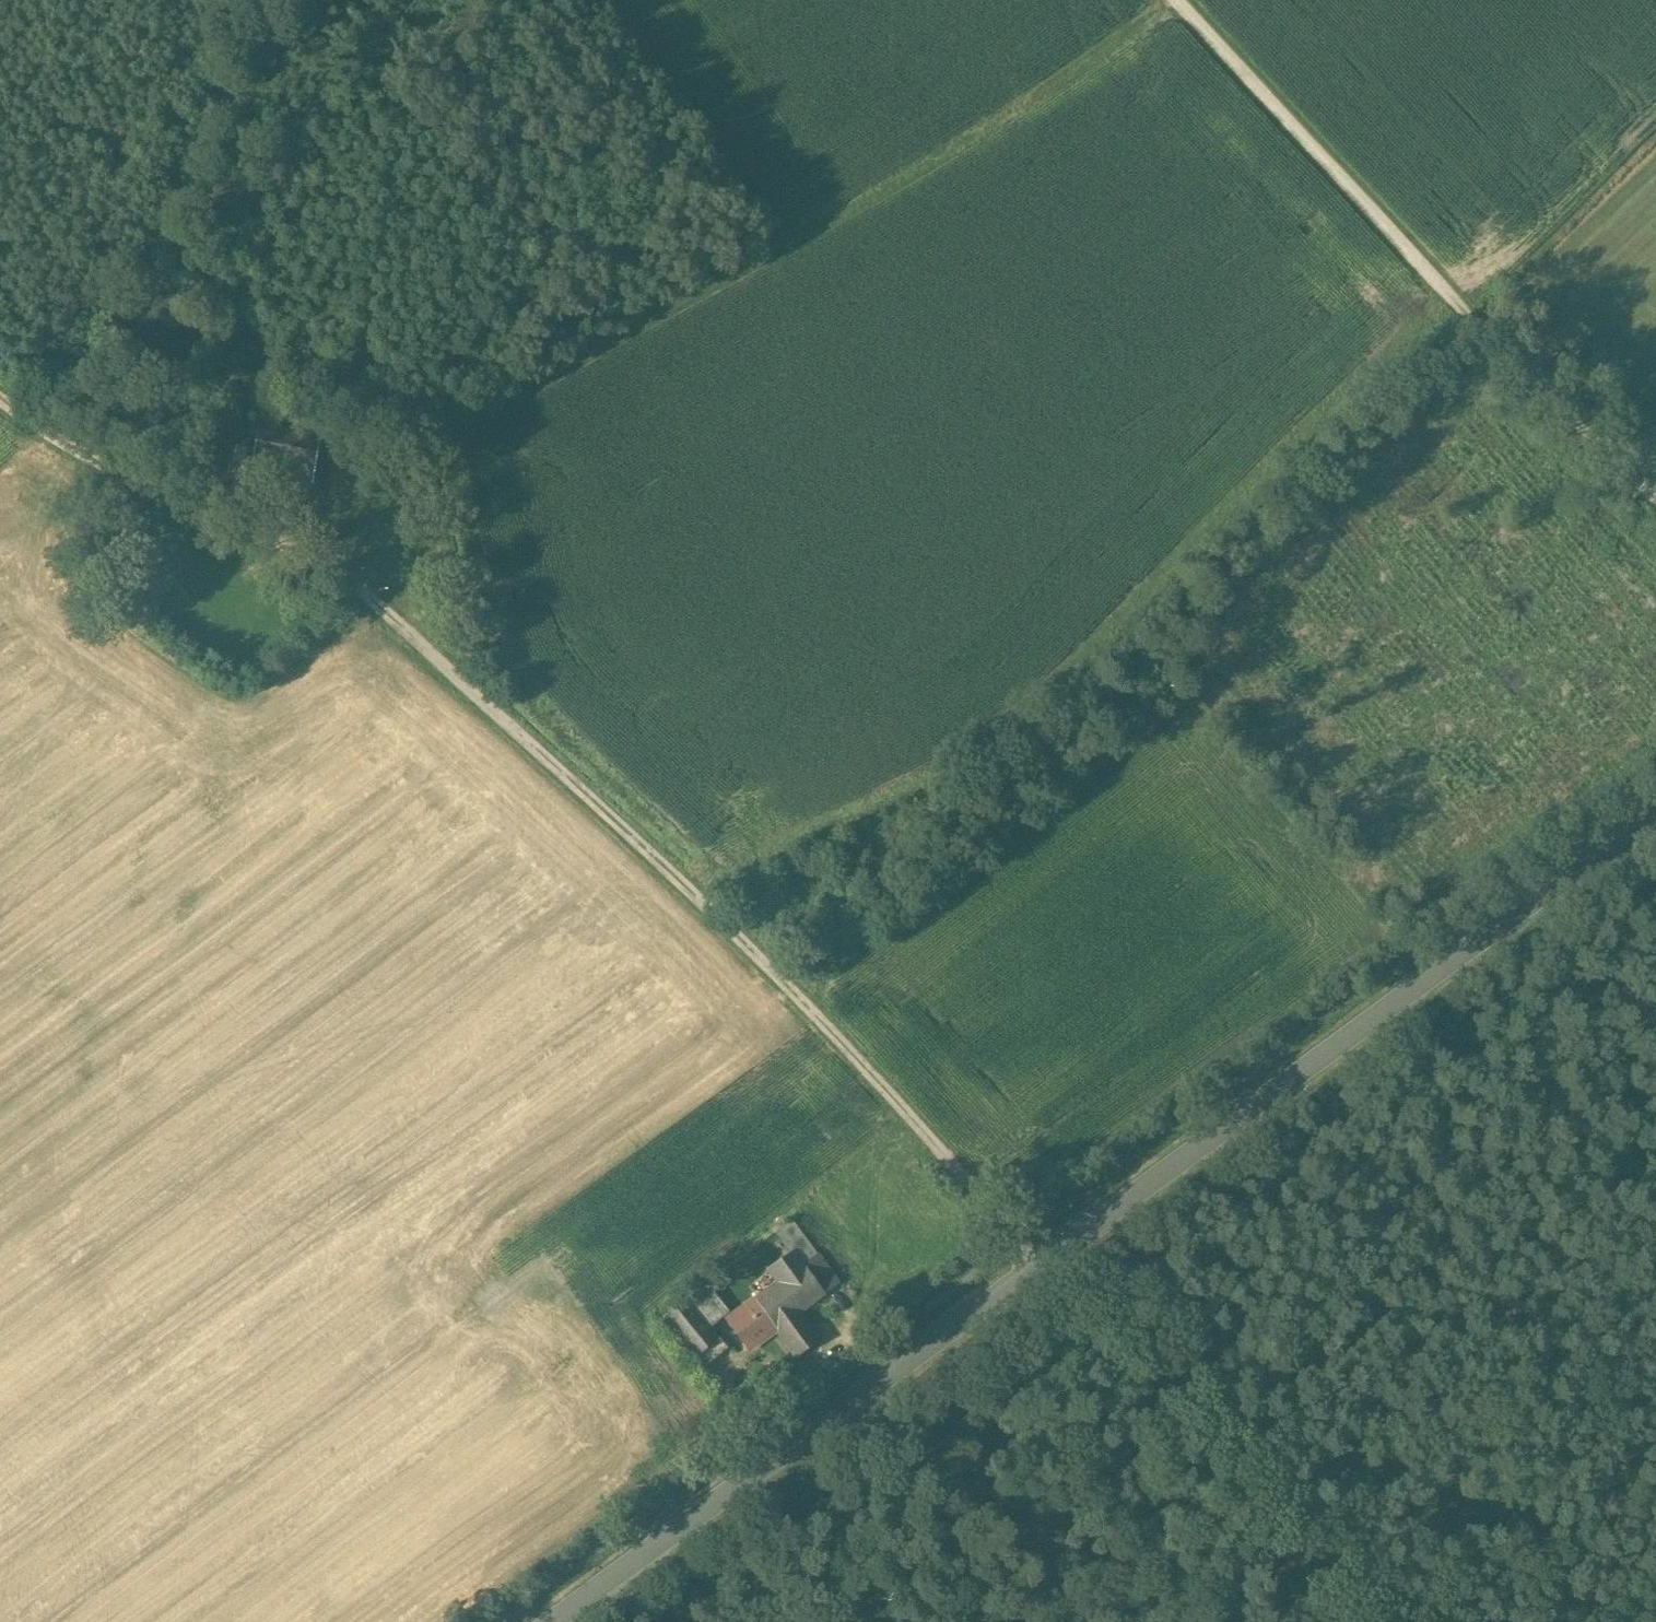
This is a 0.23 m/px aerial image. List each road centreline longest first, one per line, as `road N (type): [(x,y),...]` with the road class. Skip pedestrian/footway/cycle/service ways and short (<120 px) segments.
road 1 (track): [(1341,1621),(812,1013),(711,908),(349,578),(143,484),(0,393)]
road 2 (tertiary): [(1655,811),(548,1621)]
road 3 (track): [(1172,0),(935,163),(497,402),(398,476)]

